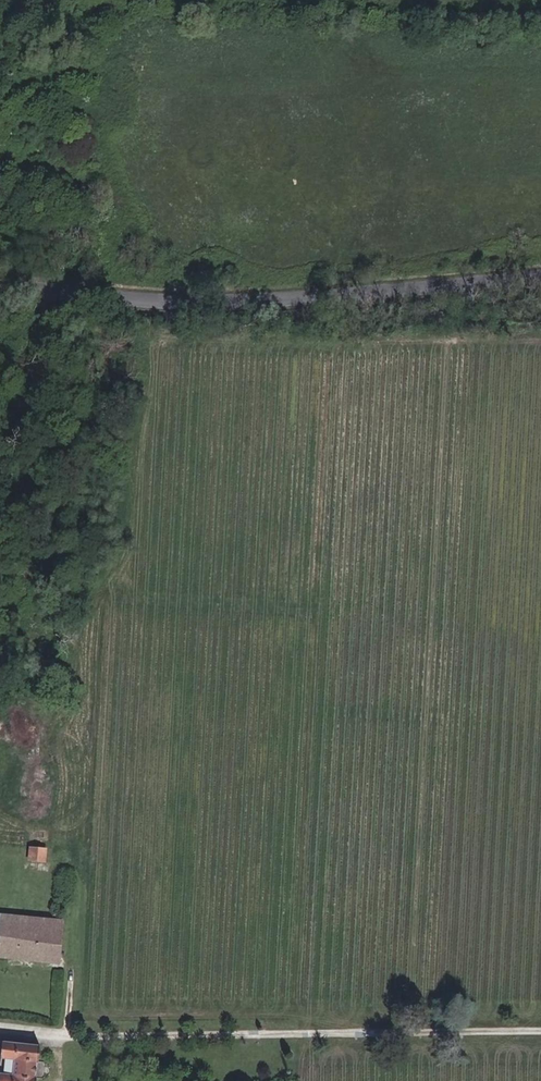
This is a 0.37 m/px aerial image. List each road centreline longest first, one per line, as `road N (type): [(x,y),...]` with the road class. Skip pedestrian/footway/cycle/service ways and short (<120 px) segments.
road 1 (tertiary): [(0,288),(177,299),(540,274)]

